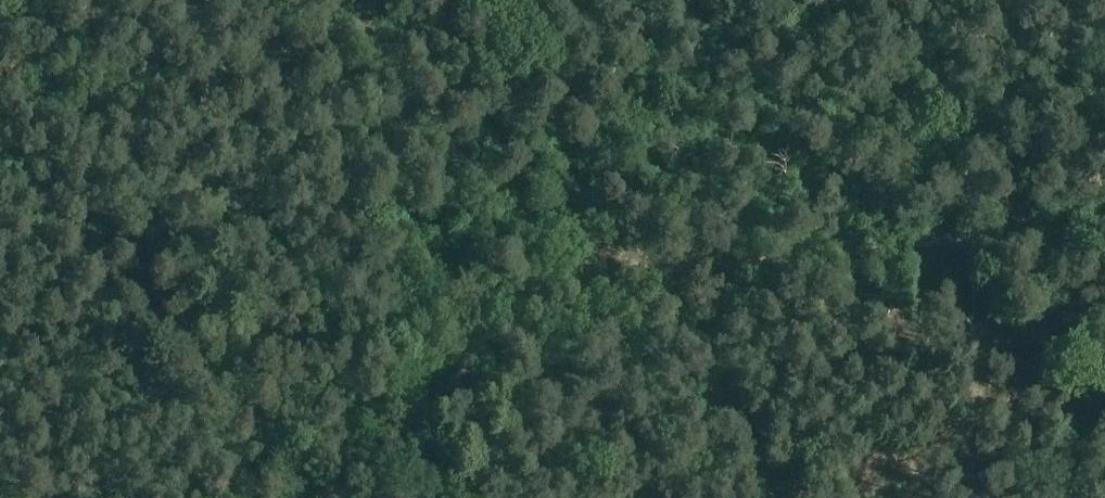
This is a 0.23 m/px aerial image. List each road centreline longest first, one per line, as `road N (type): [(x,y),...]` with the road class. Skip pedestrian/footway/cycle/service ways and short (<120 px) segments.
road 1 (track): [(331,494),(520,317),(632,266)]
road 2 (track): [(576,214),(365,0)]
road 3 (track): [(925,239),(632,266)]
road 4 (track): [(1104,228),(925,239)]

